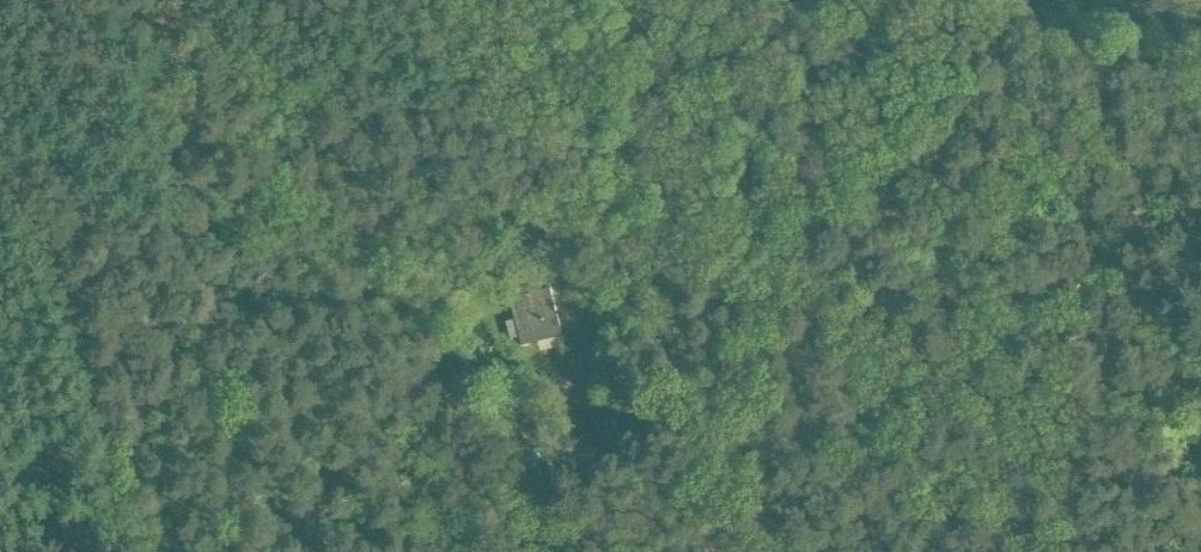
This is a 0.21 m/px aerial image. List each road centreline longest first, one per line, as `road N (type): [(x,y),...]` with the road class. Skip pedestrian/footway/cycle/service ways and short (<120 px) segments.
road 1 (track): [(612,551),(591,487),(589,386)]

